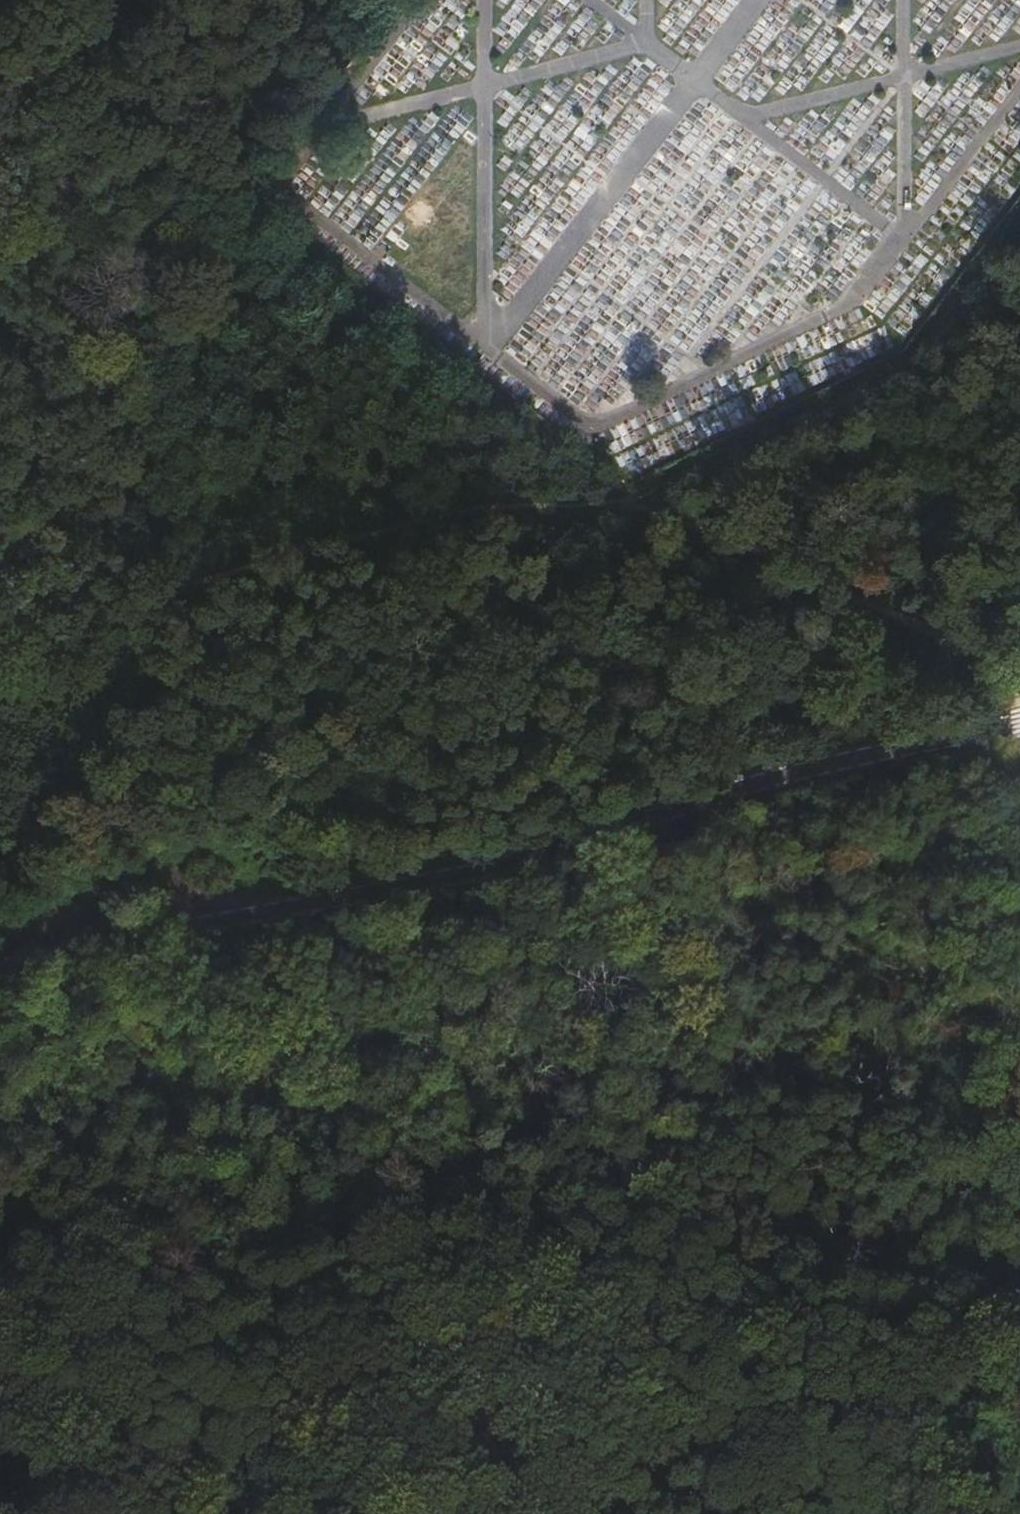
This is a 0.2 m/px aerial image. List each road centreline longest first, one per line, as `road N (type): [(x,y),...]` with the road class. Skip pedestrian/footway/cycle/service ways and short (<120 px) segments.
road 1 (unclassified): [(0,936),(83,916),(246,907),(1017,726)]
road 2 (track): [(650,526),(886,596),(967,636),(1016,683)]
road 3 (track): [(140,1513),(0,1460)]

